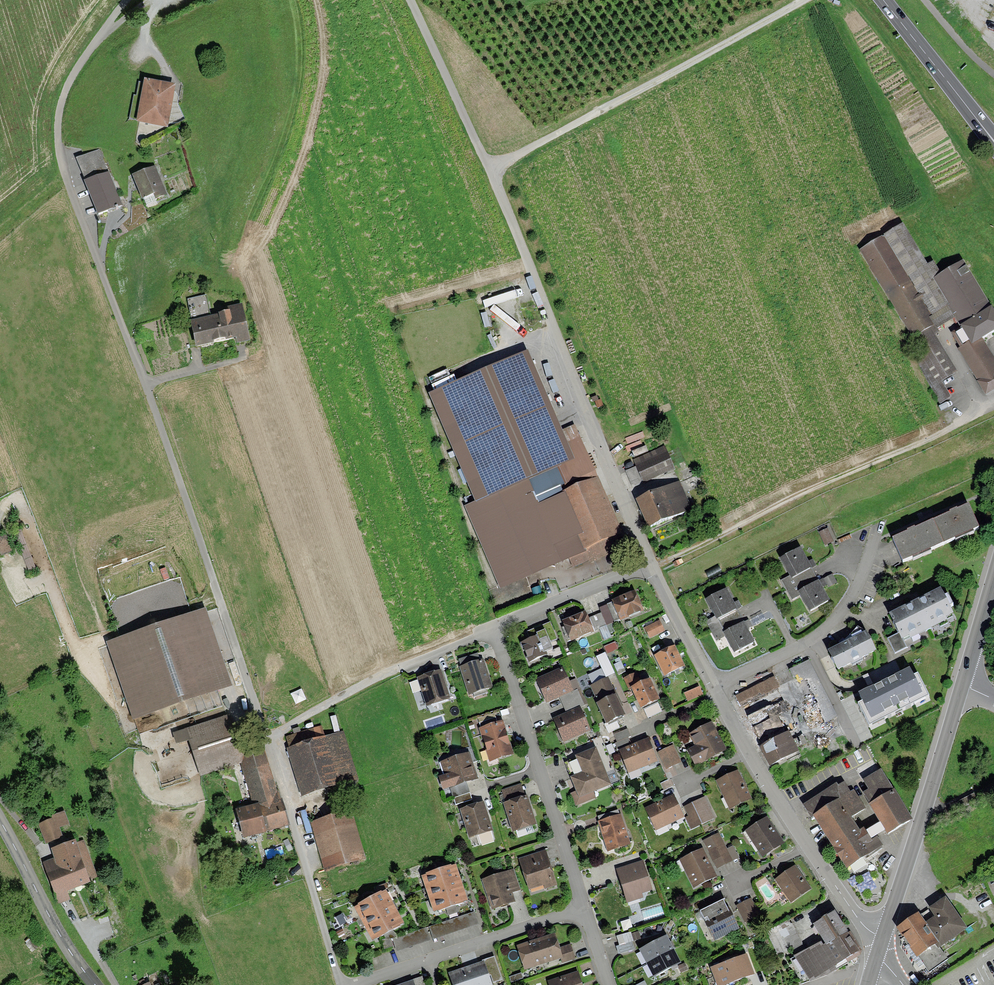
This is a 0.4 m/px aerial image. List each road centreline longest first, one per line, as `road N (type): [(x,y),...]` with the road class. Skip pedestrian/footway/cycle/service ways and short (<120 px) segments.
road 1 (track): [(137,365),(61,160),(57,103),(126,0)]
road 2 (unclassified): [(137,365),(268,737)]
road 3 (tertiary): [(878,948),(993,575)]
road 4 (track): [(406,0),(551,324)]
road 5 (track): [(799,0),(489,172)]
road 6 (track): [(957,424),(652,565)]
road 7 (residential): [(717,689),(758,768),(878,948)]
road 8 (residential): [(584,907),(492,629)]
road 9 (residential): [(551,324),(652,565)]
road 10 (residential): [(343,984),(268,737)]
road 11 (residential): [(878,525),(860,582),(830,622),(717,689)]
road 12 (tertiary): [(0,821),(95,984)]
road 13 (primary): [(993,140),(881,0)]
road 14 (residential): [(492,629),(652,565)]
road 15 (residential): [(428,960),(584,907)]
road 16 (track): [(268,737),(401,666)]
road 17 (residential): [(652,565),(717,689)]

